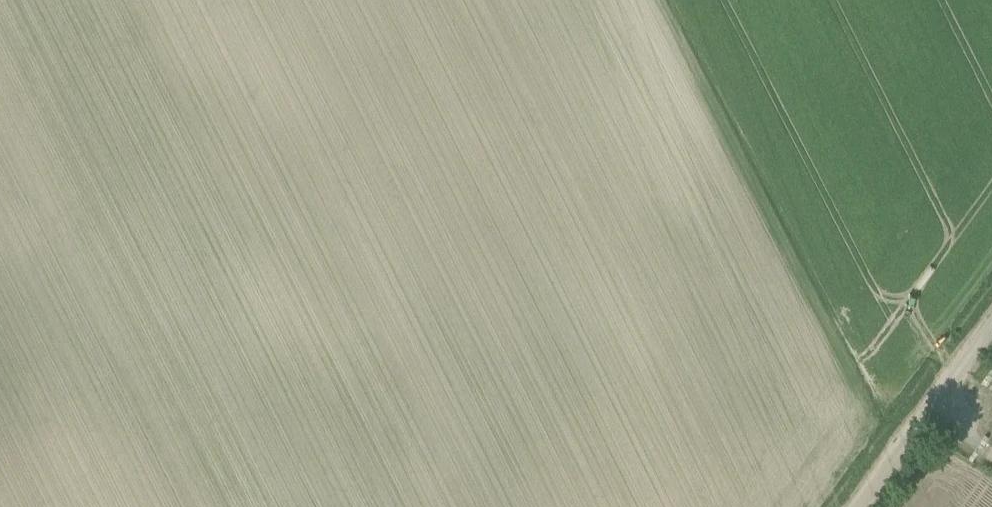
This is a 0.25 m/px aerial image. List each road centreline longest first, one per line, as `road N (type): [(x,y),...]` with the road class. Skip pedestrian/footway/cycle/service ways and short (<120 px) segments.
road 1 (unclassified): [(859,506),(991,324)]

